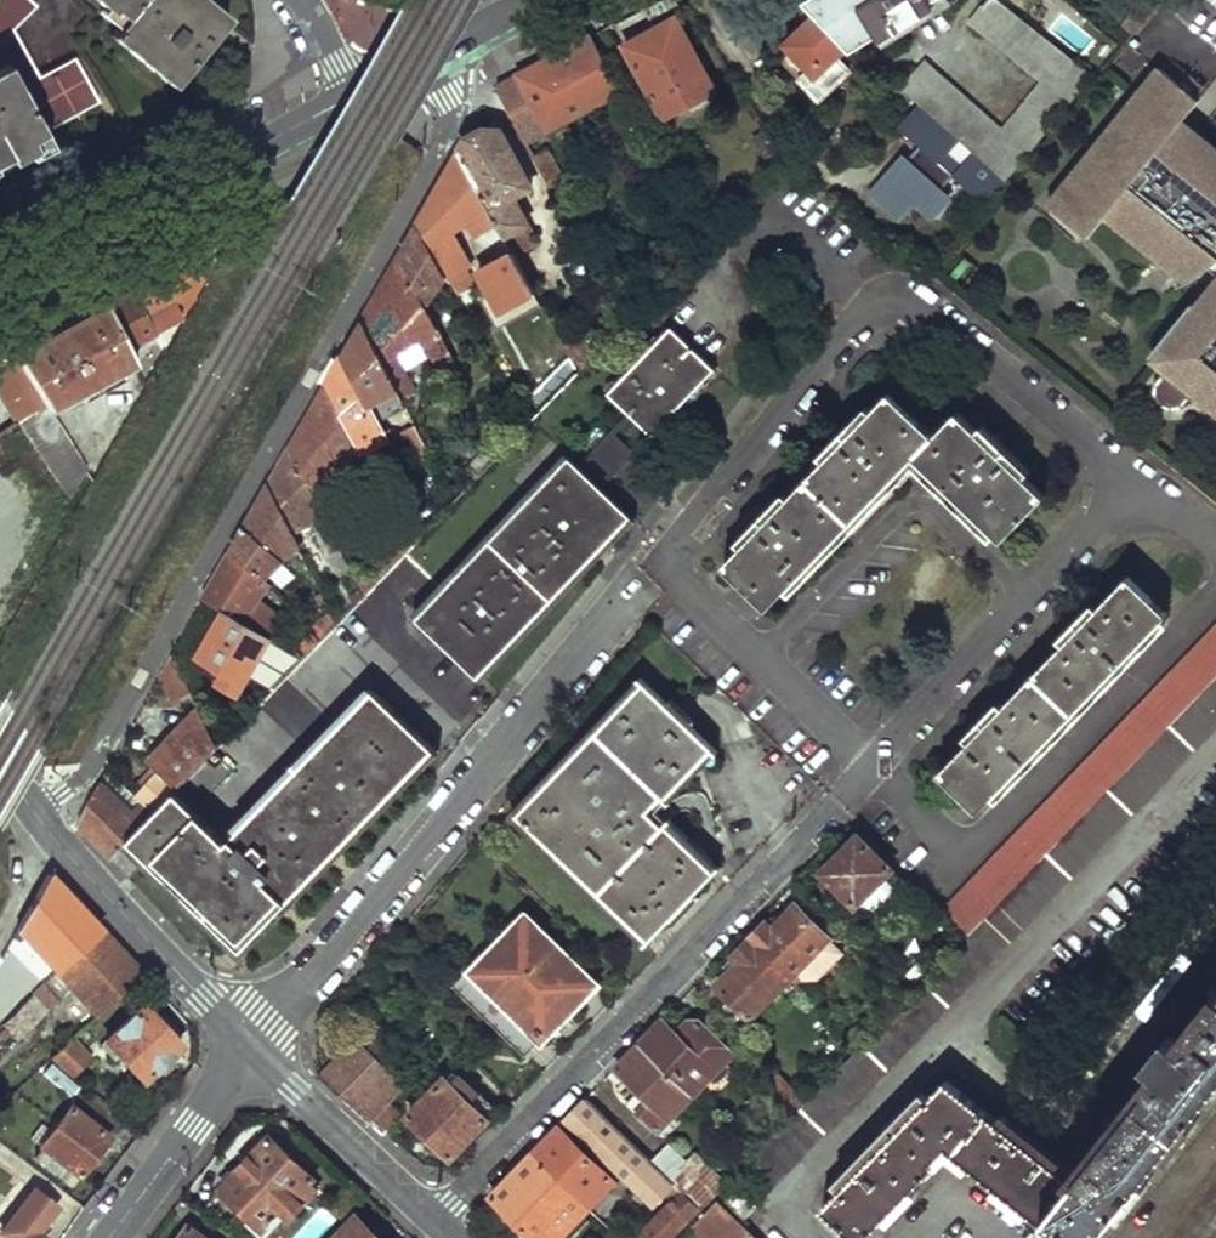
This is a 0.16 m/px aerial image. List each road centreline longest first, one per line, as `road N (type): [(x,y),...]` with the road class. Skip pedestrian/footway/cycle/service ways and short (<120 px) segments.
road 1 (residential): [(459,42),(452,127),(112,728),(83,773),(35,813)]
road 2 (residential): [(648,578),(253,1048)]
road 3 (residential): [(834,805),(435,1222)]
road 4 (secondary): [(356,98),(0,284)]
road 5 (residential): [(253,1048),(35,813)]
road 6 (residential): [(435,1222),(253,1048)]
road 7 (residential): [(253,1048),(107,1237)]

